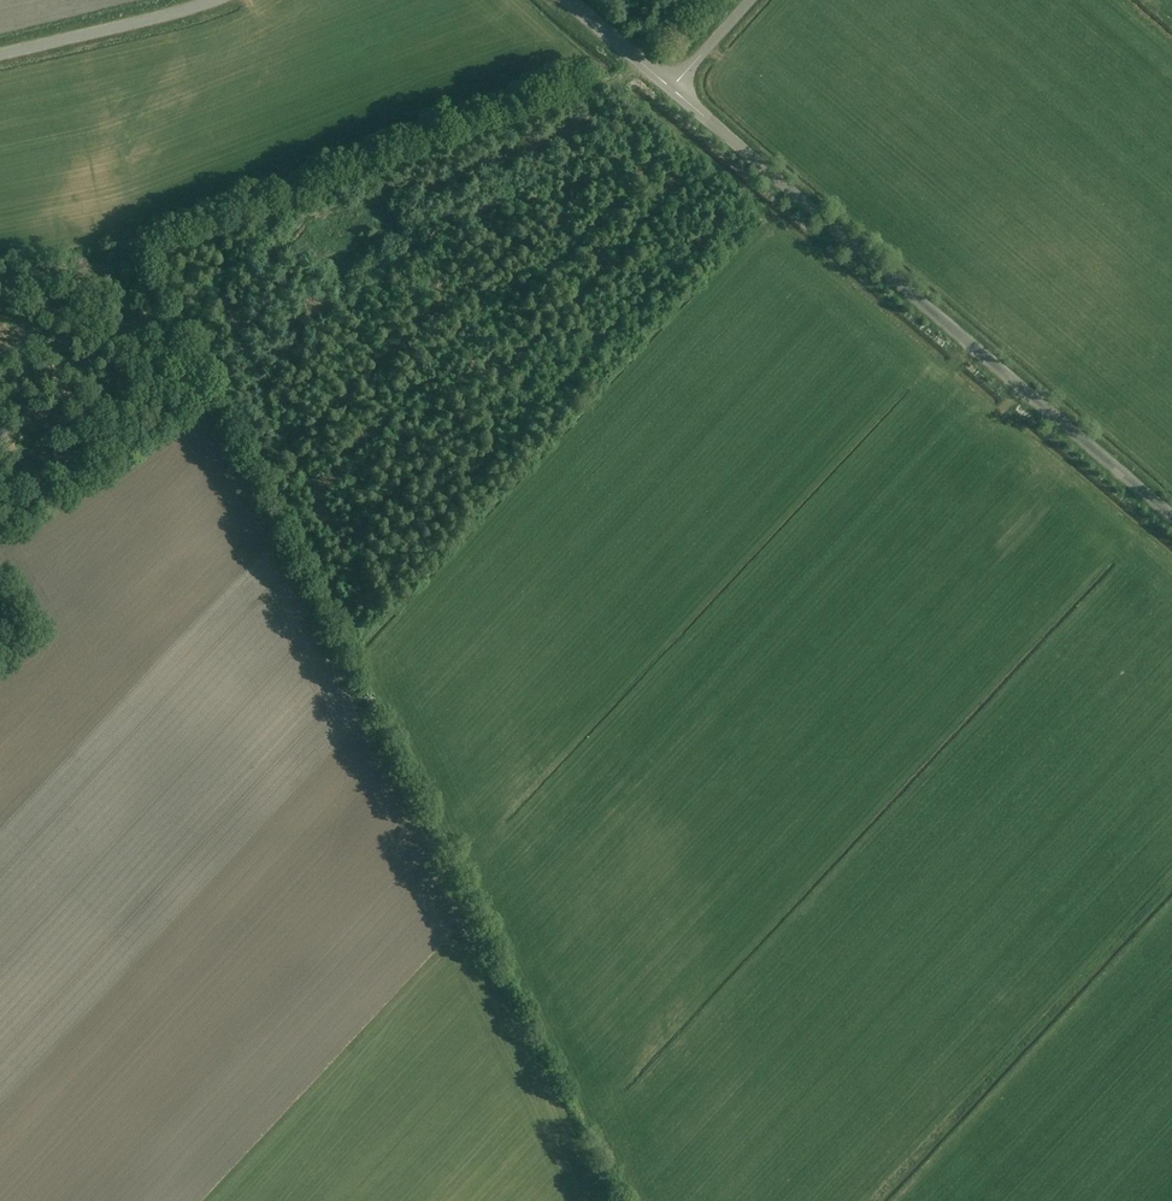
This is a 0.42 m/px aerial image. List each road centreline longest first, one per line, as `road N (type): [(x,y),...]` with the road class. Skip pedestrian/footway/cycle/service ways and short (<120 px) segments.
road 1 (tertiary): [(1171,517),(672,88)]
road 2 (unclassified): [(0,54),(204,0)]
road 3 (tertiary): [(672,88),(567,0)]

